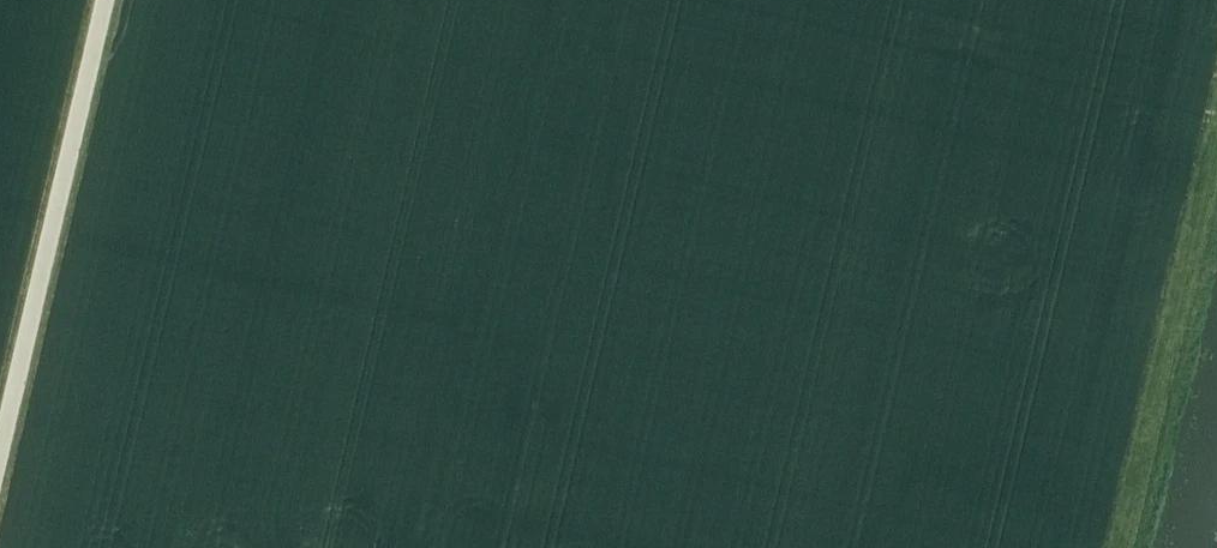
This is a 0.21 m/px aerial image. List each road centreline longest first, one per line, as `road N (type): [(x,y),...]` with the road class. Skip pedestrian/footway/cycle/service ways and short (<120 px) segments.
road 1 (track): [(0,453),(105,0)]
road 2 (track): [(1117,547),(1193,219)]

